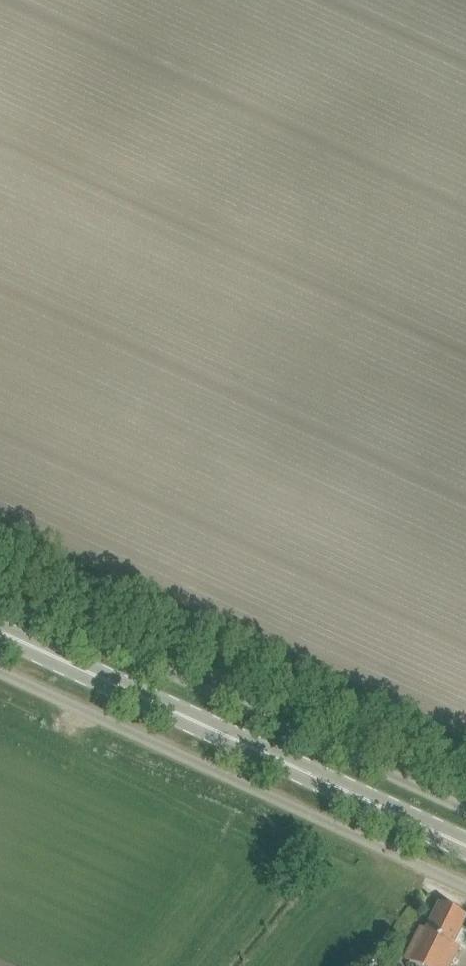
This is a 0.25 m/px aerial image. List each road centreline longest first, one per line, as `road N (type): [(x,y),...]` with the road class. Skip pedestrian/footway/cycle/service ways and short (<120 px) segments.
road 1 (unclassified): [(0,673),(465,887)]
road 2 (primary): [(465,844),(0,631)]
road 3 (unclassified): [(465,807),(0,594)]

